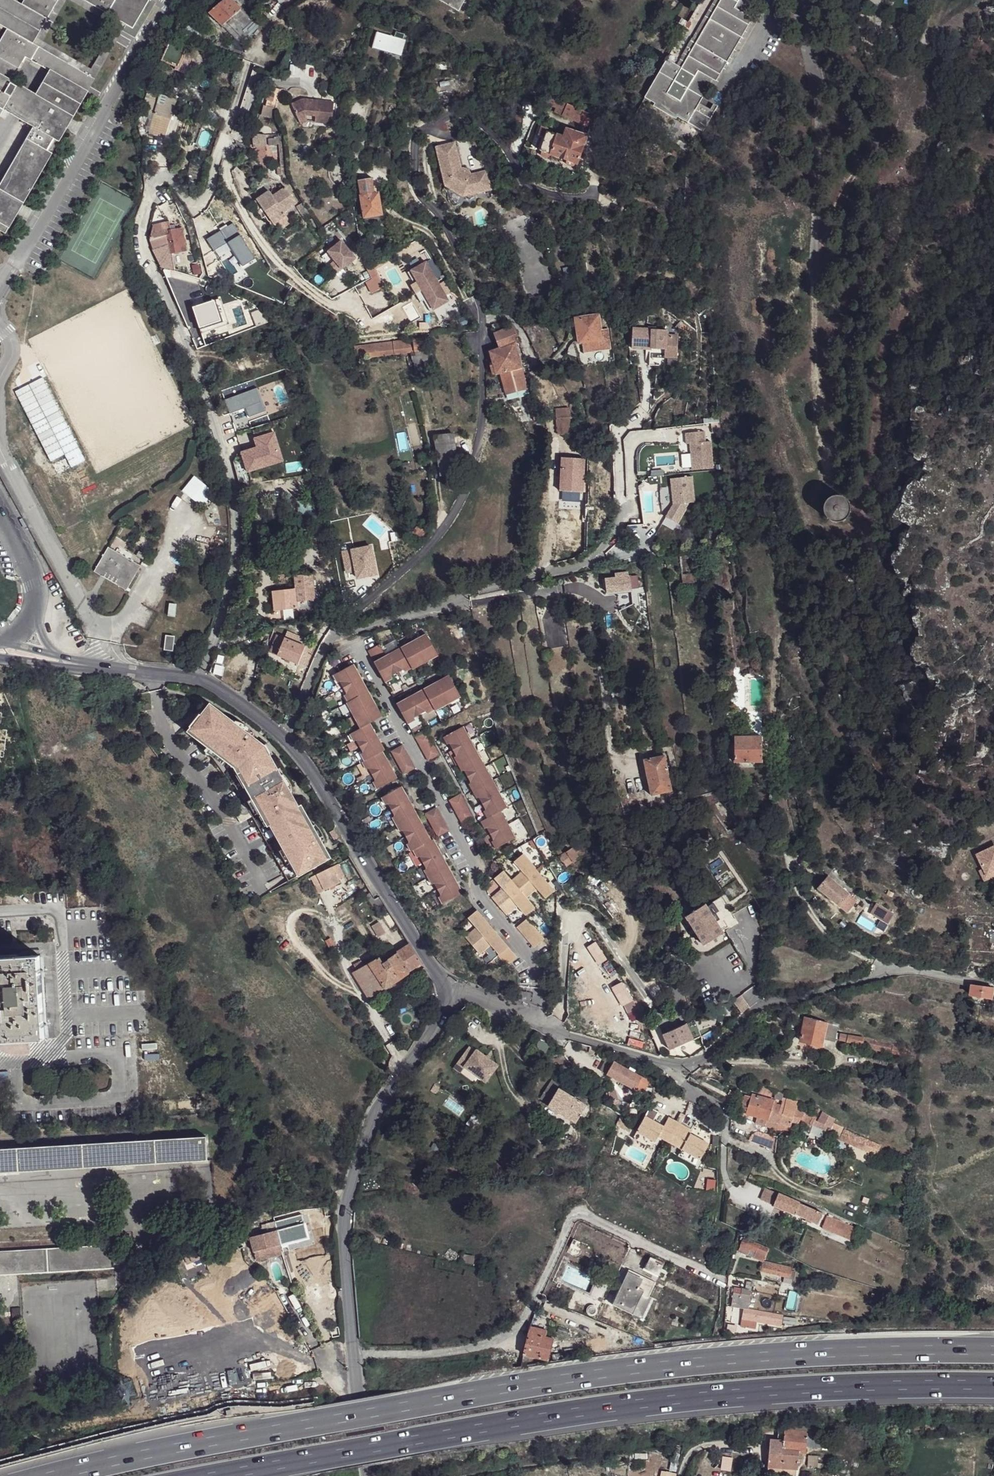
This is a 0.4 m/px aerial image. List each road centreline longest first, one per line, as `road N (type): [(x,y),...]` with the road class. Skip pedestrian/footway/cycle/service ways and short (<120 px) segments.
road 1 (motorway): [(993,1351),(767,1357),(585,1377),(61,1475)]
road 2 (motorway): [(224,1475),(592,1411),(765,1391),(993,1387)]
road 3 (residential): [(201,682),(225,608),(234,504),(185,338),(144,243),(161,179),(171,177),(189,204),(198,209),(202,202),(251,55)]
road 4 (residential): [(354,1356),(474,1350),(515,1333),(577,1216),(723,1281)]
road 5 (tertiary): [(445,994),(440,1022),(377,1110),(346,1210),(354,1356)]
road 6 (residential): [(660,1060),(693,1066),(770,1001),(896,974),(993,985)]
road 7 (tertiary): [(282,738),(445,994)]
road 8 (residential): [(282,738),(329,643),(448,607)]
road 9 (residential): [(445,994),(660,1060)]
road 10 (residential): [(660,1060),(724,1114),(731,1188)]
road 11 (tertiary): [(354,1356),(368,1475)]

